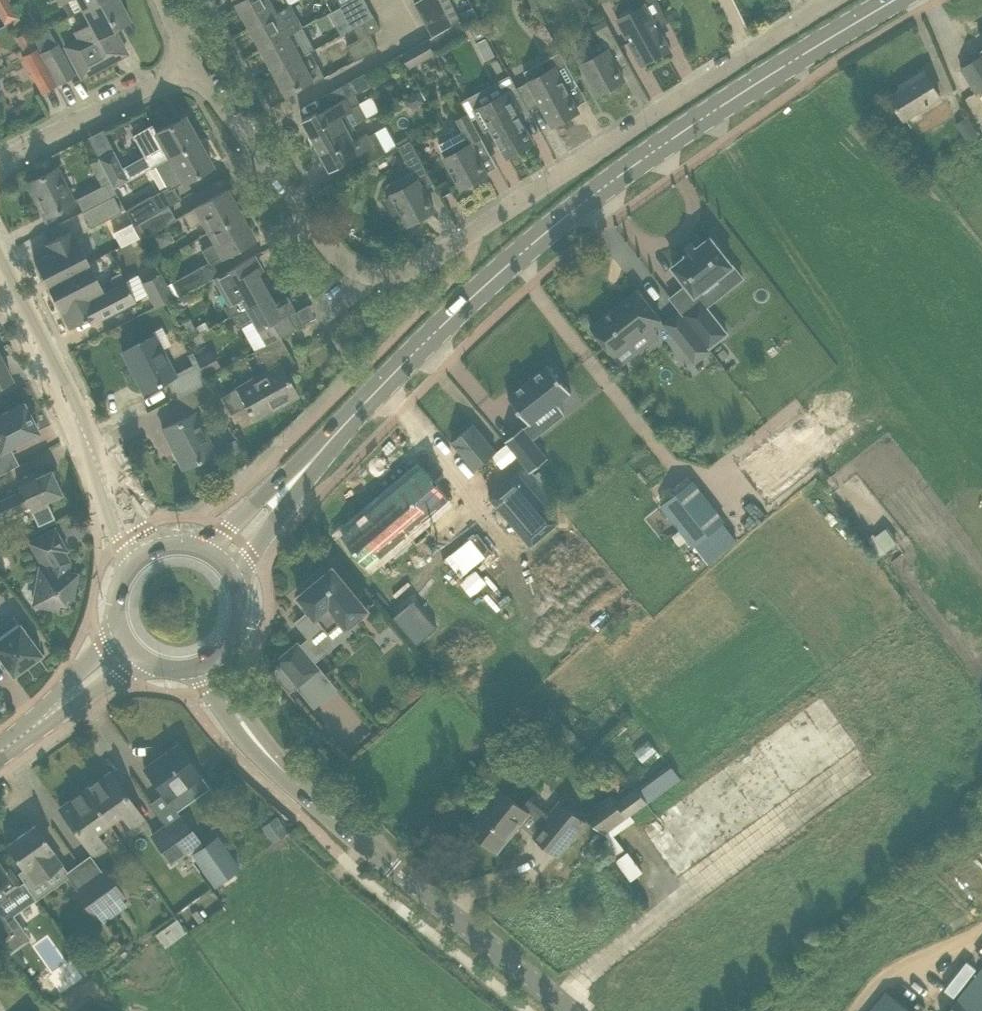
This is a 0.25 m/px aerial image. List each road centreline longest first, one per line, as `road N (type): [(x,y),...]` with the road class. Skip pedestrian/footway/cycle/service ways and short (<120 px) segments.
road 1 (tertiary): [(288,483),(485,288),(600,193),(902,0)]
road 2 (residential): [(837,0),(404,274)]
road 3 (tertiary): [(569,1010),(355,839),(258,743)]
road 4 (residential): [(192,62),(331,250),(353,268),(404,274)]
road 5 (residential): [(103,479),(0,266)]
road 6 (residential): [(0,161),(192,62)]

